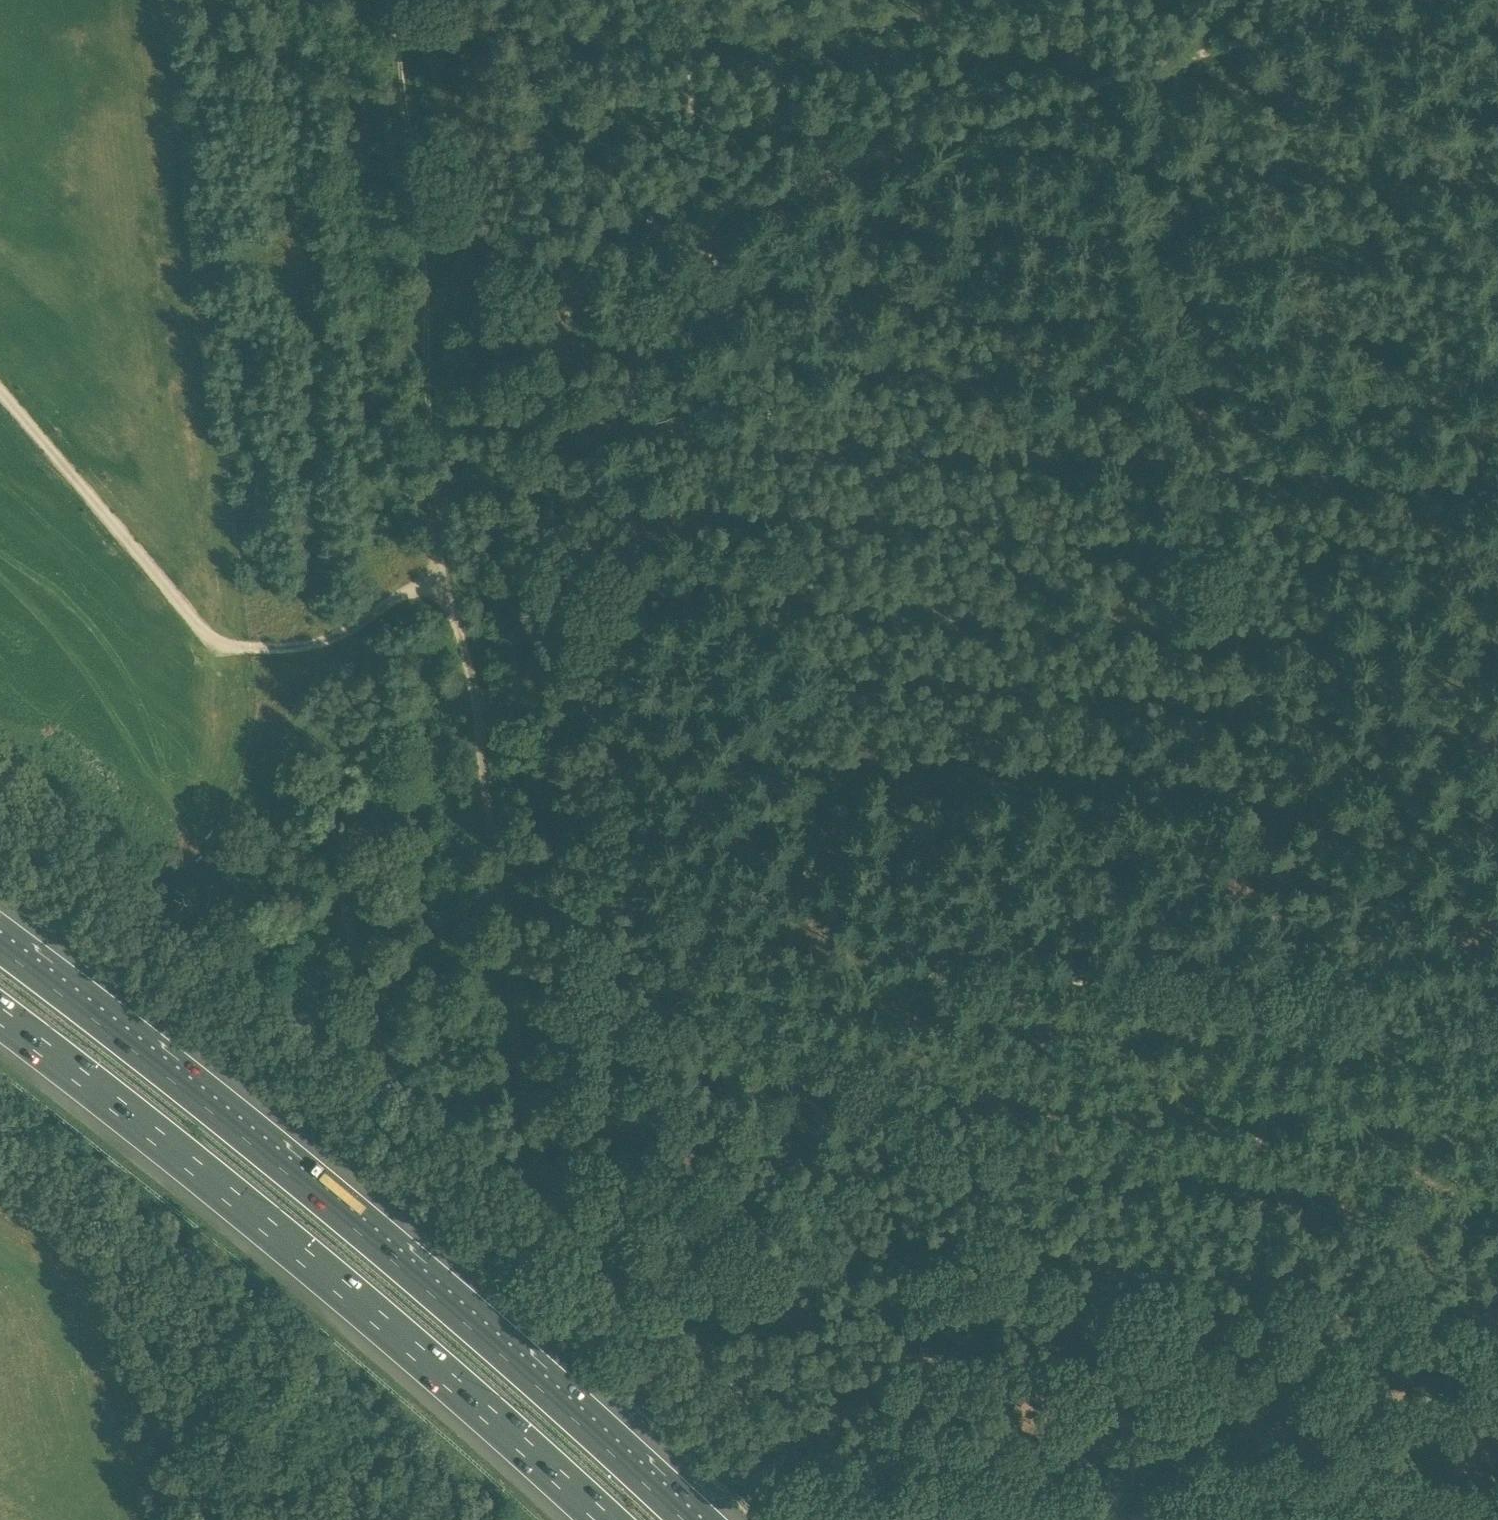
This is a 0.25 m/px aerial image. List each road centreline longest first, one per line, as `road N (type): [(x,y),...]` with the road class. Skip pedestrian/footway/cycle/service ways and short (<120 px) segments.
road 1 (track): [(692,0),(700,216),(789,517),(781,793),(803,875),(869,946),(942,974),(1266,994),(1497,1031)]
road 2 (motorway): [(692,1519),(472,1311),(0,931)]
road 3 (motorway): [(0,1016),(243,1207),(600,1519)]
road 4 (track): [(450,607),(392,0)]
road 5 (track): [(1142,77),(700,216)]
road 6 (track): [(1142,77),(1401,0)]

